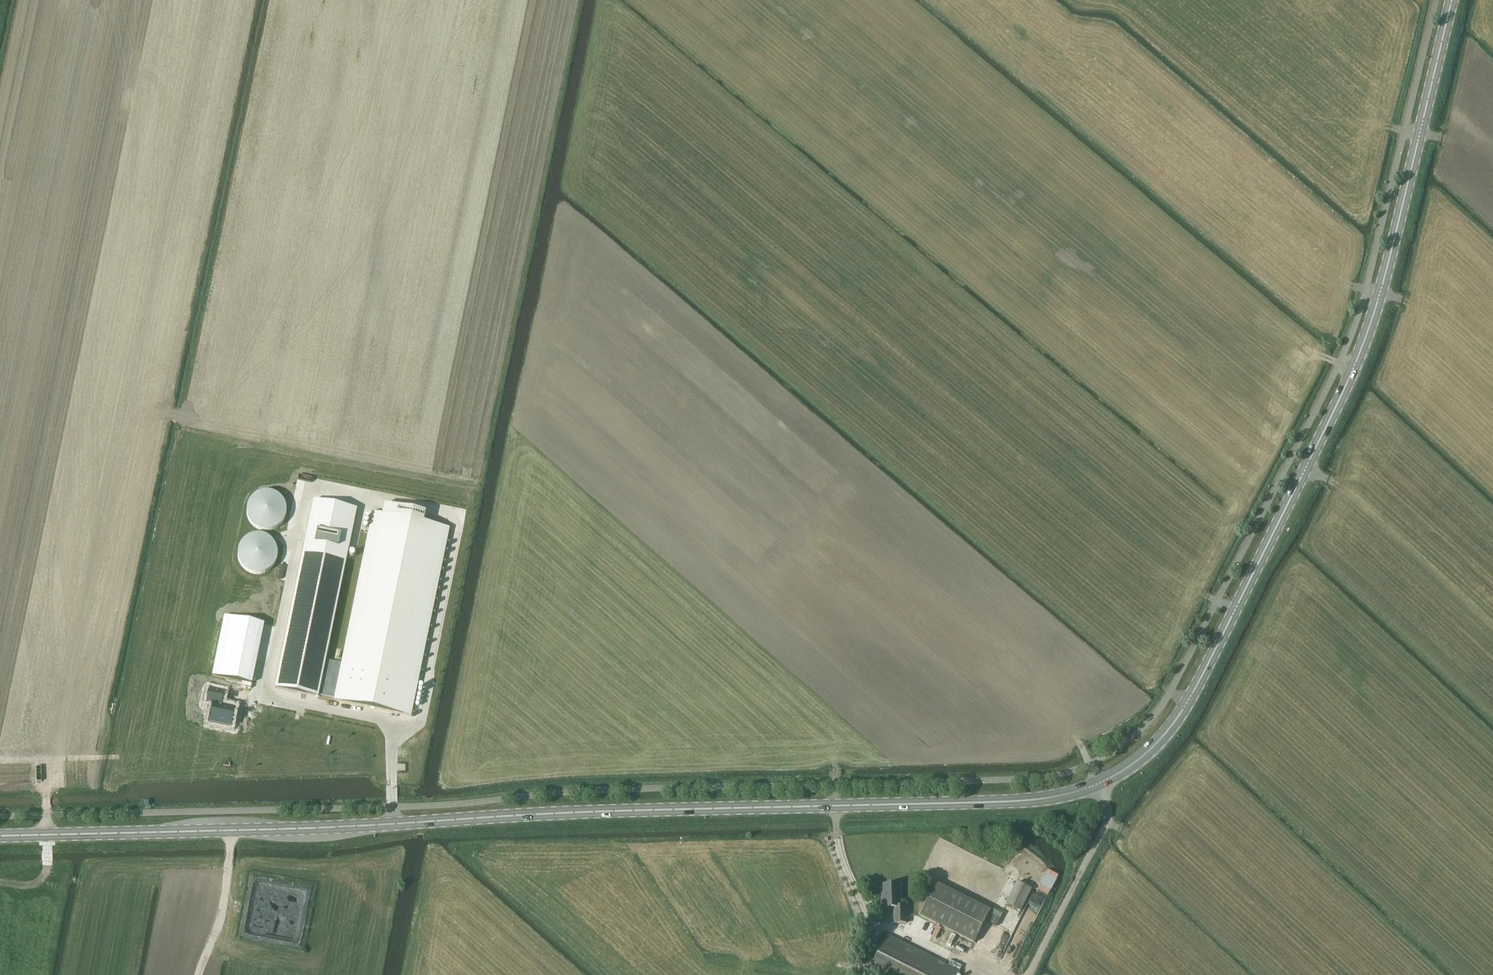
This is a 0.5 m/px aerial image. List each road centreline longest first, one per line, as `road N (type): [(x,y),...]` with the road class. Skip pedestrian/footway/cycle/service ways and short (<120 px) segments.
road 1 (secondary): [(0,834),(1034,801),(1101,784),(1142,758),(1184,708),(1329,425),(1381,287),(1449,0)]
road 2 (track): [(200,974),(221,926),(234,828)]

